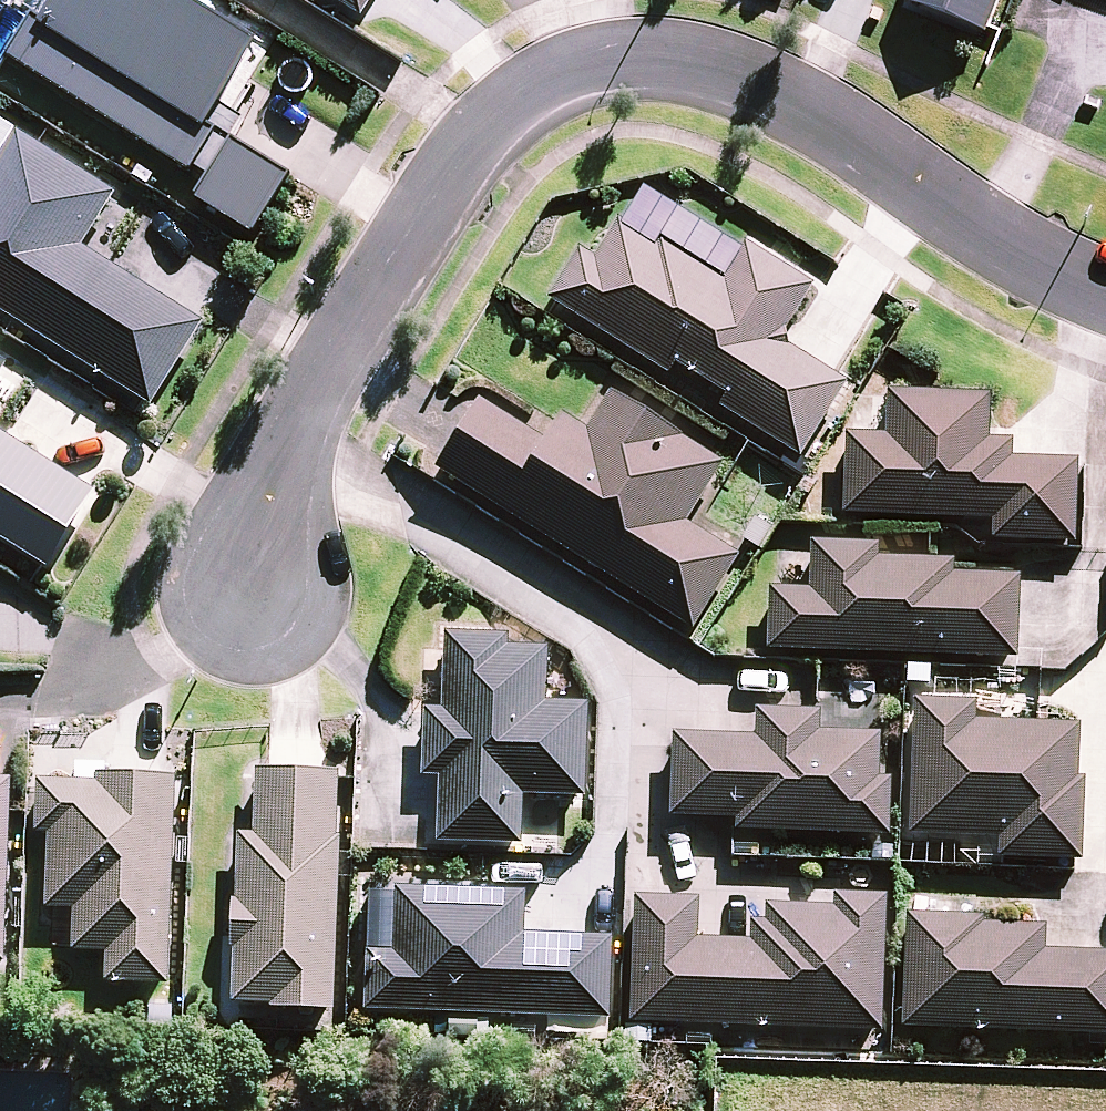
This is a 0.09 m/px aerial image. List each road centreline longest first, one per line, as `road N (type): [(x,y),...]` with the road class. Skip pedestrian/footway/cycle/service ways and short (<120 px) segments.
road 1 (residential): [(262,591),(272,509),(339,364),(421,222),(515,107),(599,61),(646,56),(715,71),(884,171),(1105,282)]

